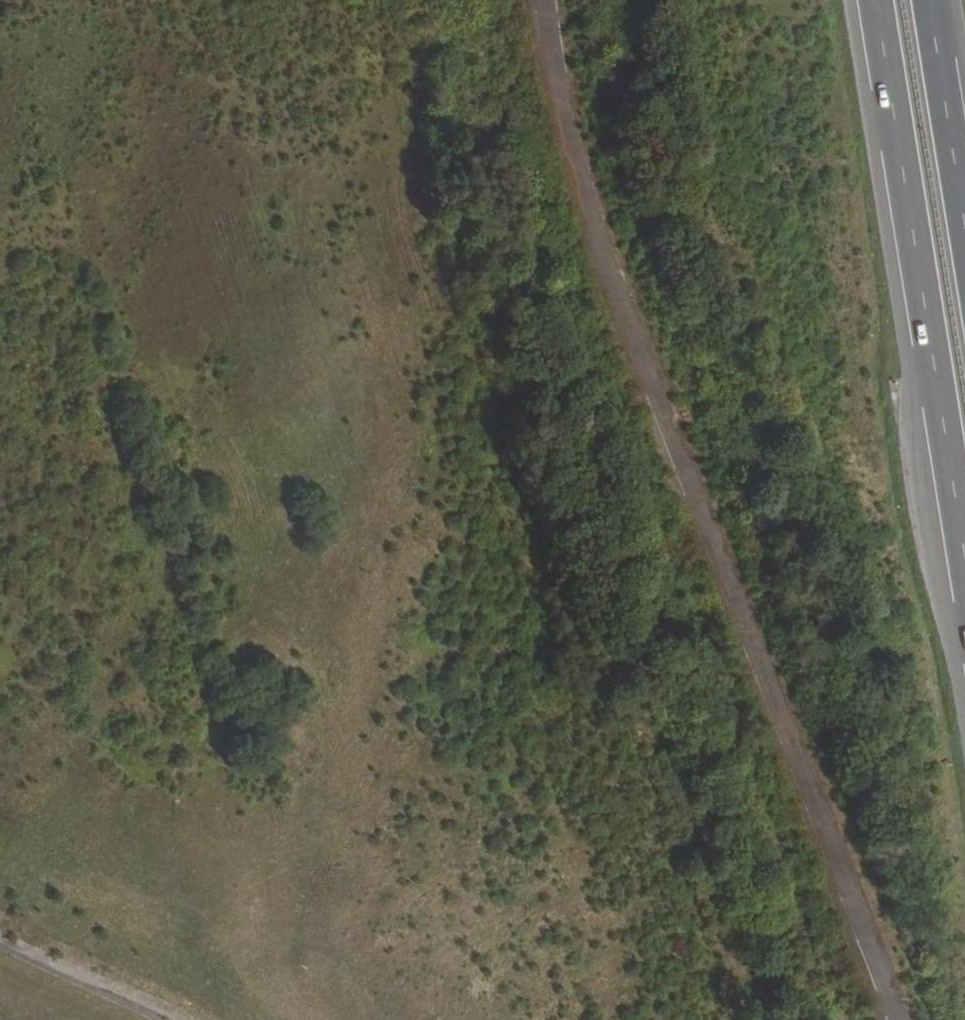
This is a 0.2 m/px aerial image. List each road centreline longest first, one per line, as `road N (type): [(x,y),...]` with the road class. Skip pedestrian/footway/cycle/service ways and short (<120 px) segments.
road 1 (motorway): [(874,0),(964,579)]
road 2 (motorway): [(964,224),(929,0)]

